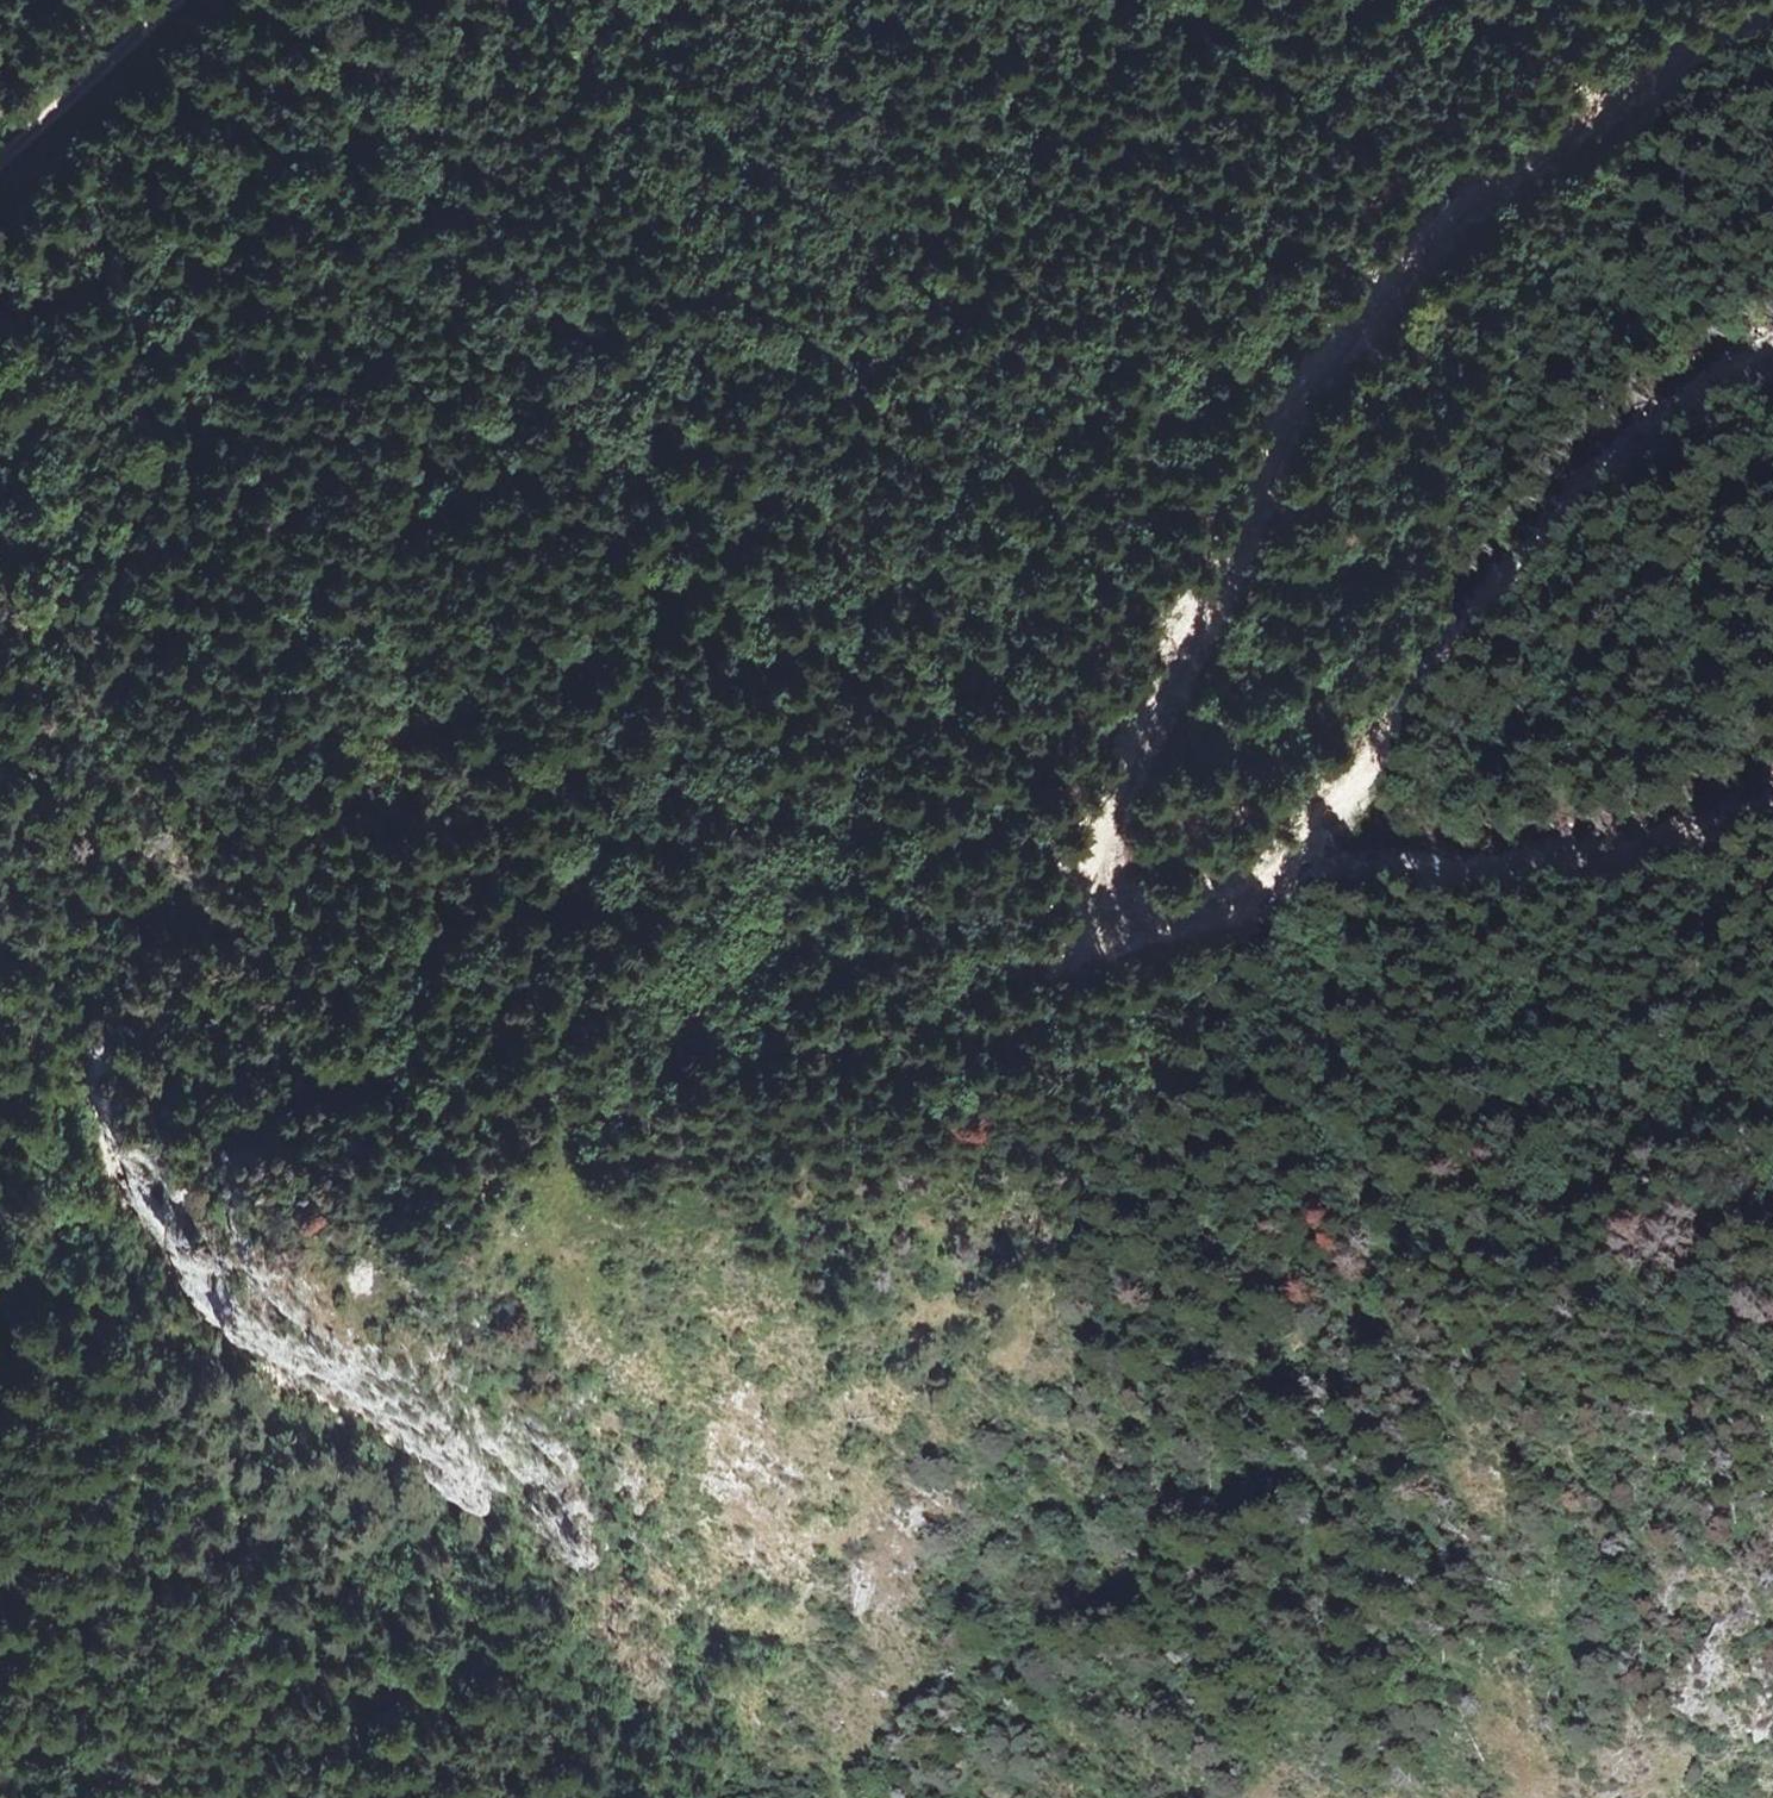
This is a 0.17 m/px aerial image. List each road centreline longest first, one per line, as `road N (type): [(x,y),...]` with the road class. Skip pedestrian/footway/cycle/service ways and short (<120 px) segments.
road 1 (track): [(0,161),(177,0)]

